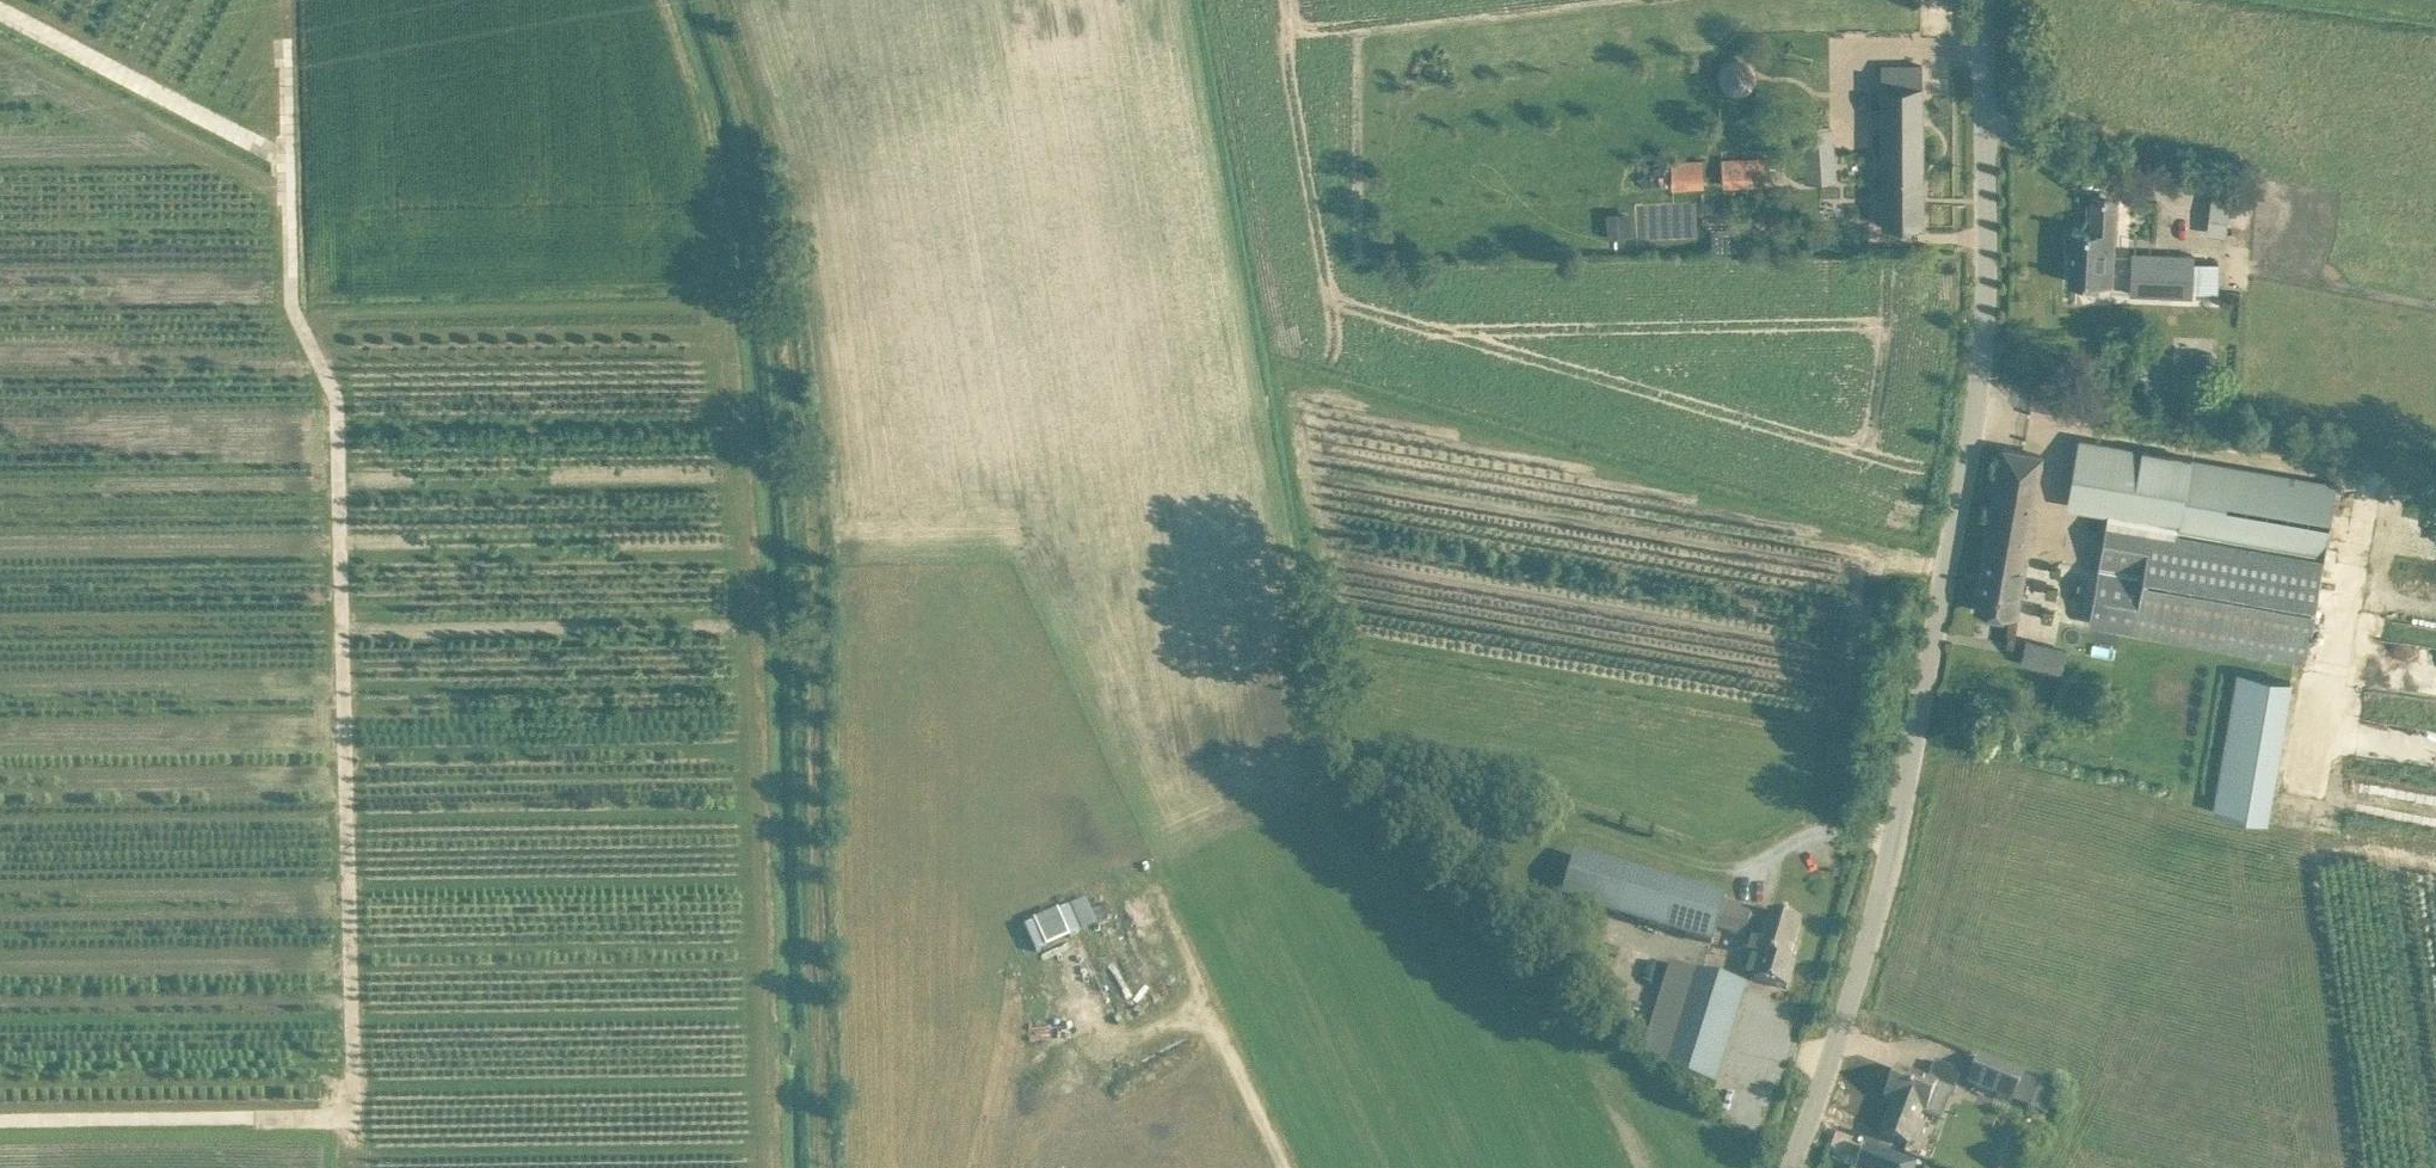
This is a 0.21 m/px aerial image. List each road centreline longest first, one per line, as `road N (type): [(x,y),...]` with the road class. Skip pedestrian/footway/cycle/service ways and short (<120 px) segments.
road 1 (unclassified): [(1792,1167),(1871,929),(1904,787),(1979,369),(1983,0)]
road 2 (track): [(712,0),(760,171),(814,729),(829,1167)]

